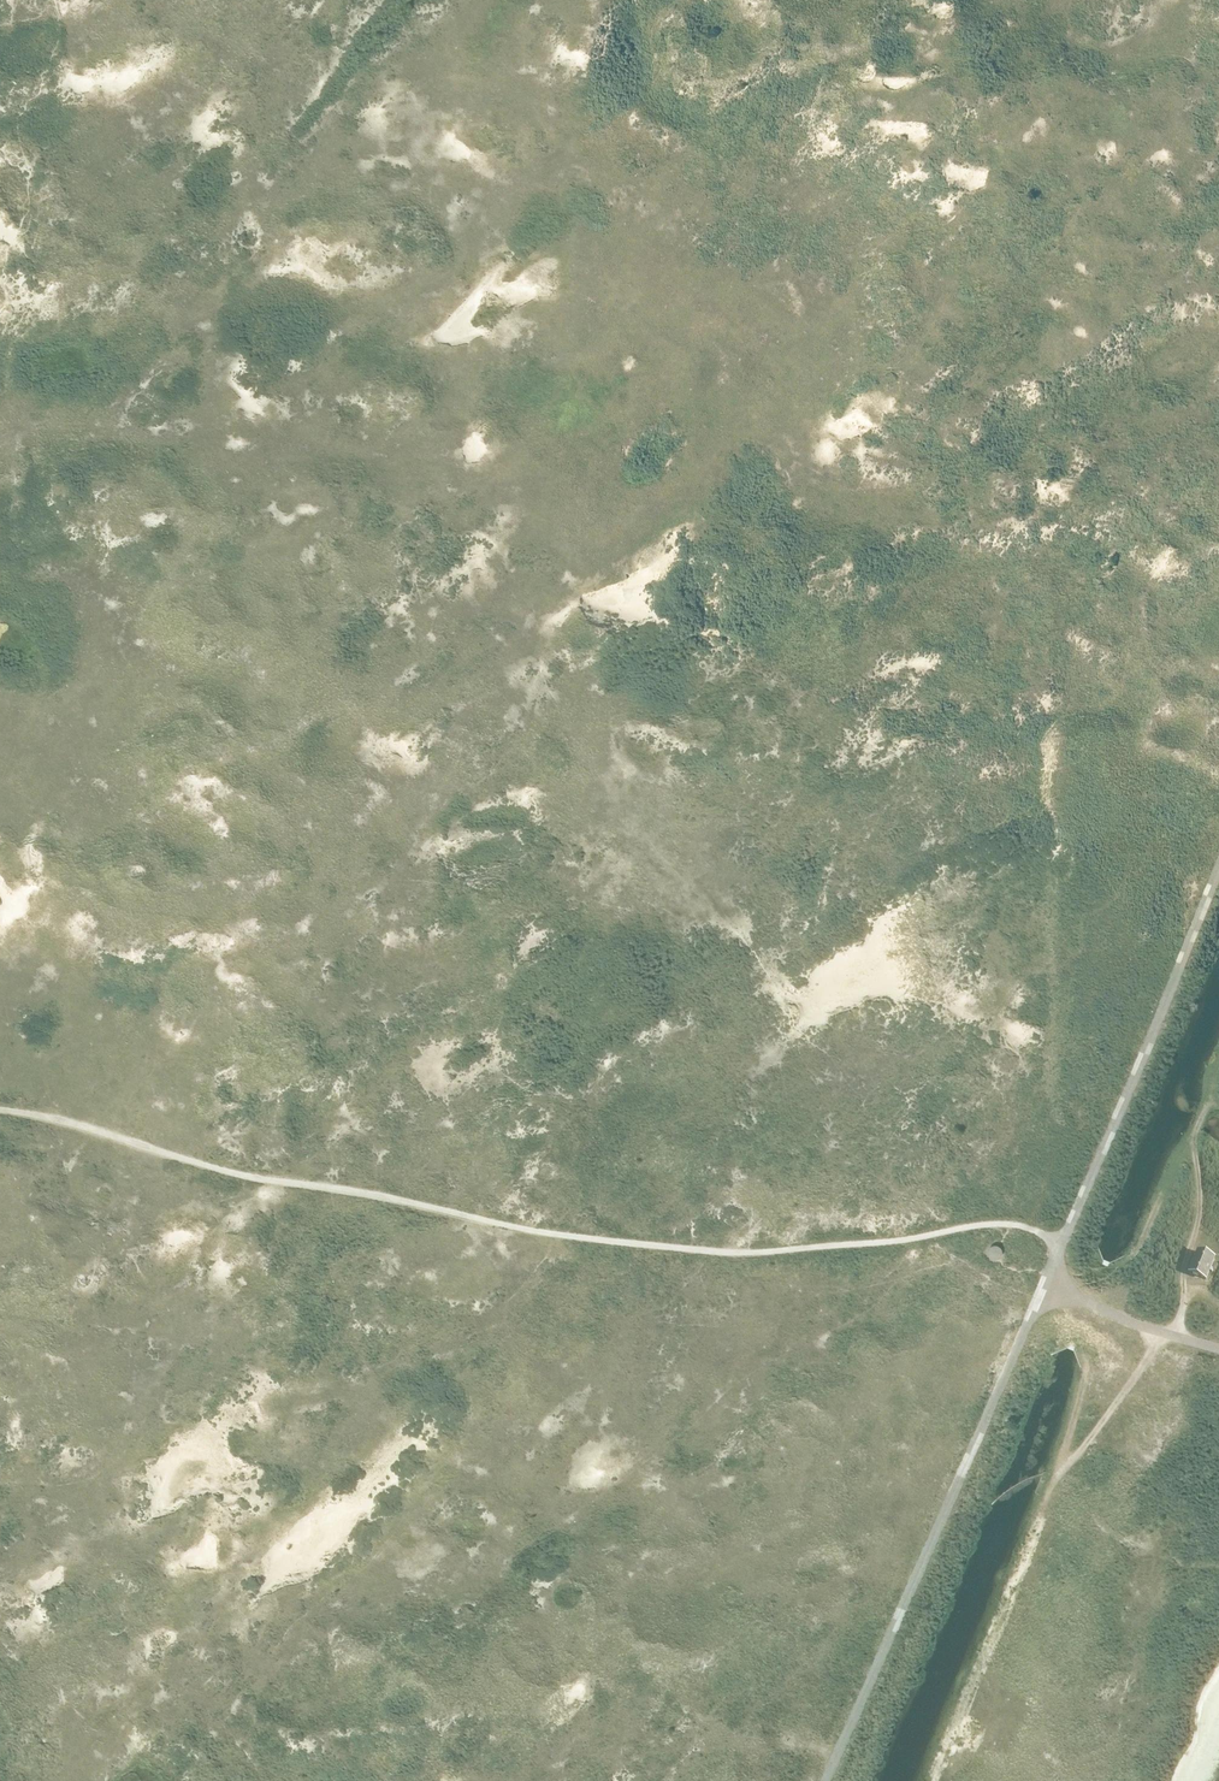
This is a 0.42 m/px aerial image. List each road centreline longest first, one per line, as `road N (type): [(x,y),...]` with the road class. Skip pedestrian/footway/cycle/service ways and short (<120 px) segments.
road 1 (track): [(1218,1060),(1212,1102),(1197,1130),(1200,1213),(1184,1267),(1183,1310),(1051,1486),(942,1780)]
road 2 (track): [(826,1780),(1061,1242)]
road 3 (track): [(1061,1242),(1218,868)]
road 4 (track): [(1218,1348),(1130,1321),(1046,1281)]

